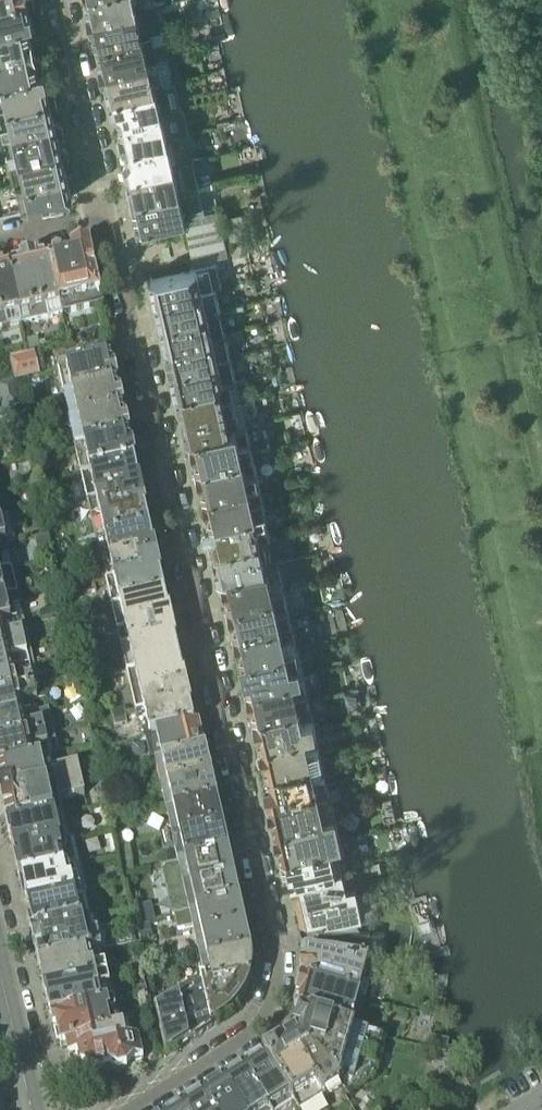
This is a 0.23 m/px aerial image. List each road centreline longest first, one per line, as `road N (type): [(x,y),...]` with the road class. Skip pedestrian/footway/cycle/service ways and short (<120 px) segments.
road 1 (residential): [(108,214),(277,969),(251,1032),(125,1109)]
road 2 (residential): [(108,214),(59,0)]
road 3 (residential): [(31,1109),(0,973)]

